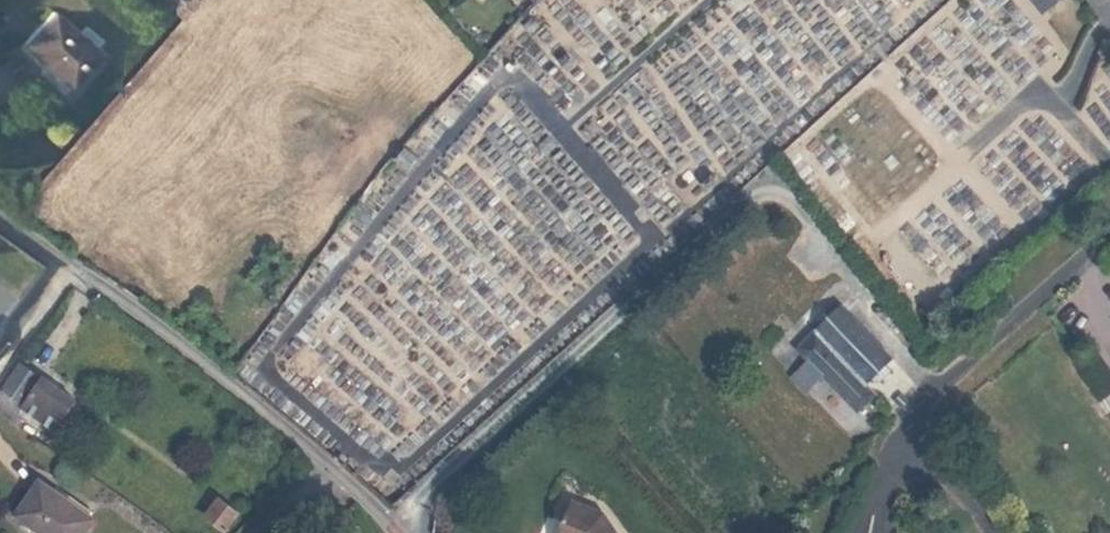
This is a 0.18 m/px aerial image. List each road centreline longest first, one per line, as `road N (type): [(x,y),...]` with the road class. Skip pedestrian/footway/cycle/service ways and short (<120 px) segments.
road 1 (tertiary): [(0,215),(227,385),(399,532)]

